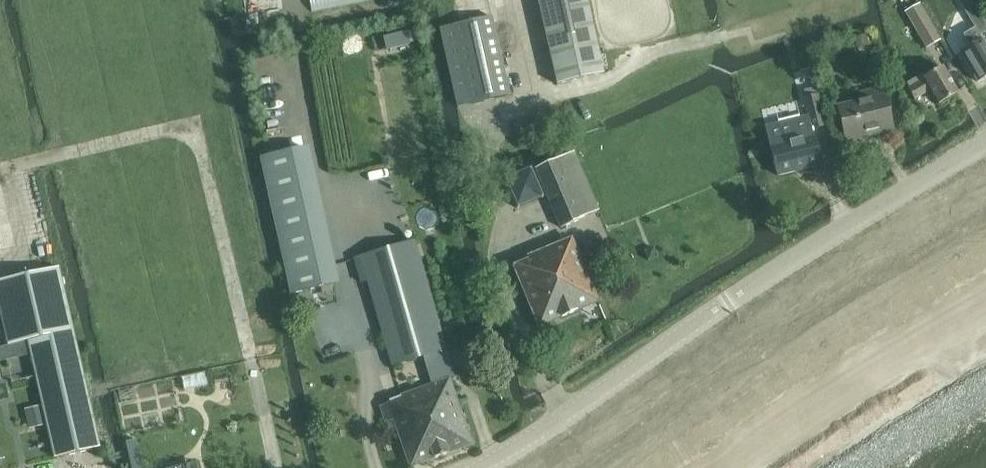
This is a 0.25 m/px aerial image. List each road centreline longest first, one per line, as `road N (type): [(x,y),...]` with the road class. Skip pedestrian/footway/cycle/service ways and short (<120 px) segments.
road 1 (tertiary): [(474,467),(563,419),(876,208),(985,147)]
road 2 (track): [(0,170),(183,127),(199,134),(258,359),(276,467)]

